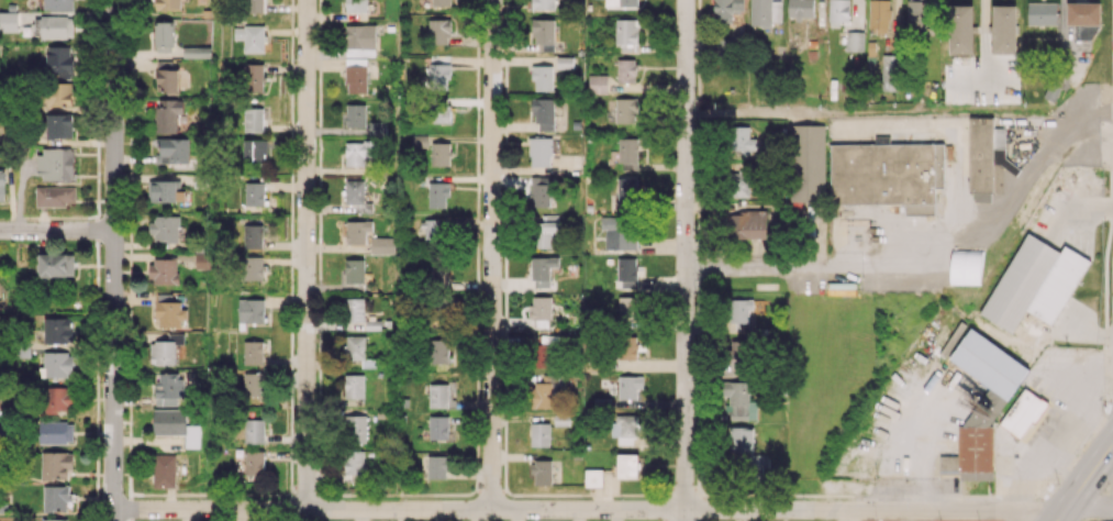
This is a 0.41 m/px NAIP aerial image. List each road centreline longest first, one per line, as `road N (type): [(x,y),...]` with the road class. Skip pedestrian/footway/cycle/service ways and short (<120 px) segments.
road 1 (residential): [(685,509),(113,509)]
road 2 (tertiary): [(114,0),(113,520)]
road 3 (residential): [(306,0),(305,510)]
road 4 (residential): [(493,0),(492,510)]
road 5 (residential): [(686,0),(685,509)]
road 6 (residential): [(1112,509),(685,509)]

